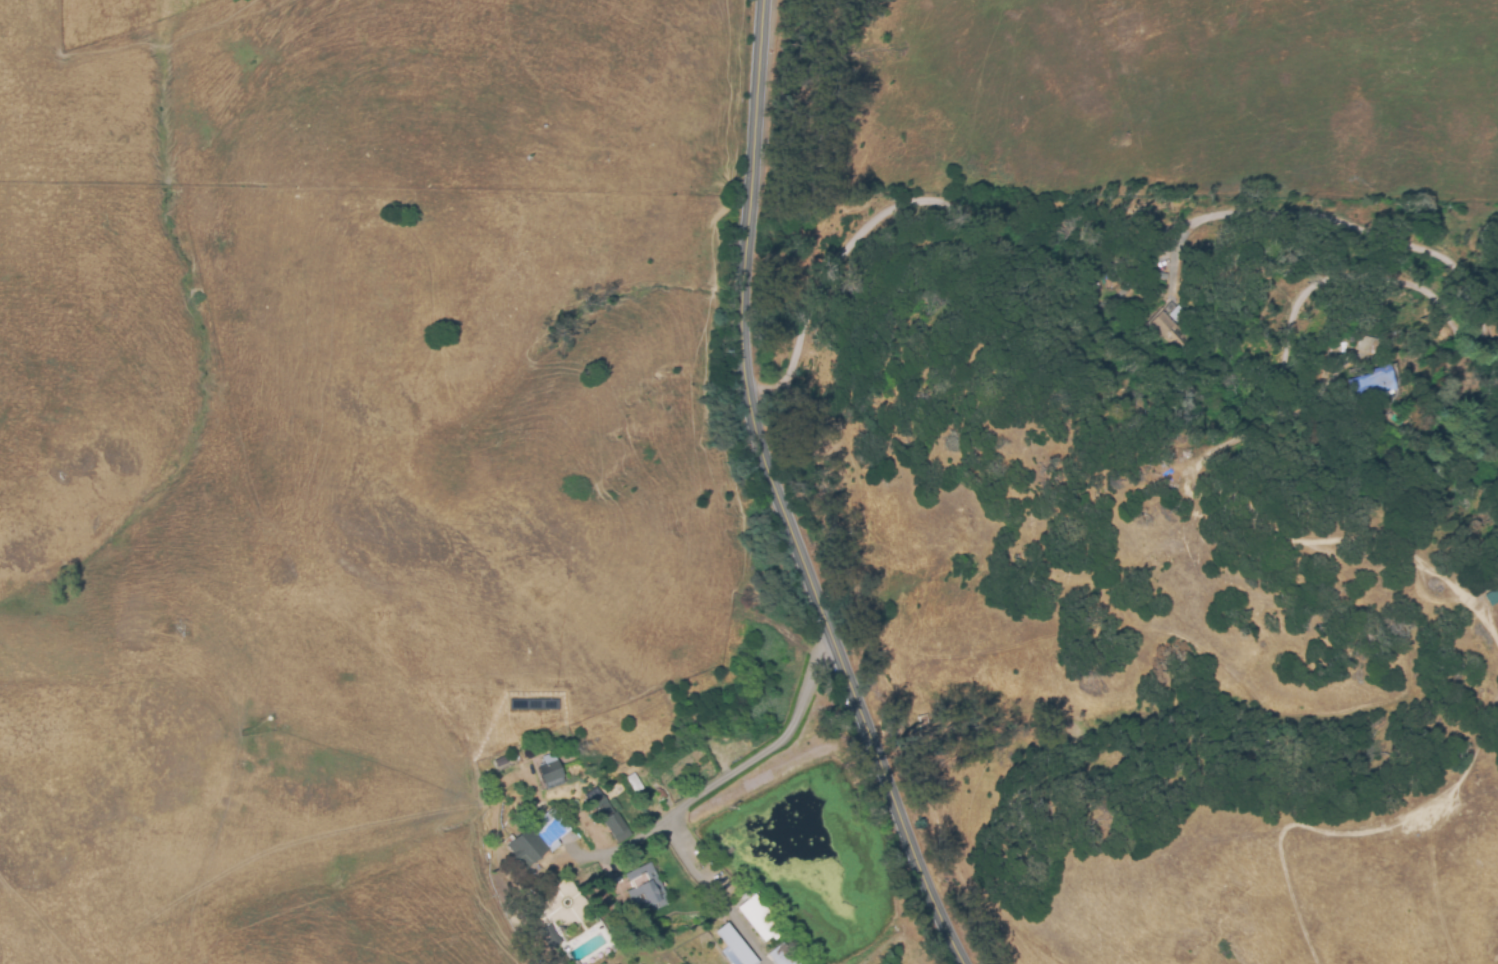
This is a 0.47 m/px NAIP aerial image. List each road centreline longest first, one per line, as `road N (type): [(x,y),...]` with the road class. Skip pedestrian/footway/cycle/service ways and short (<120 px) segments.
road 1 (tertiary): [(760,0),(738,304),(742,365),(758,440),(911,851),(964,963)]

